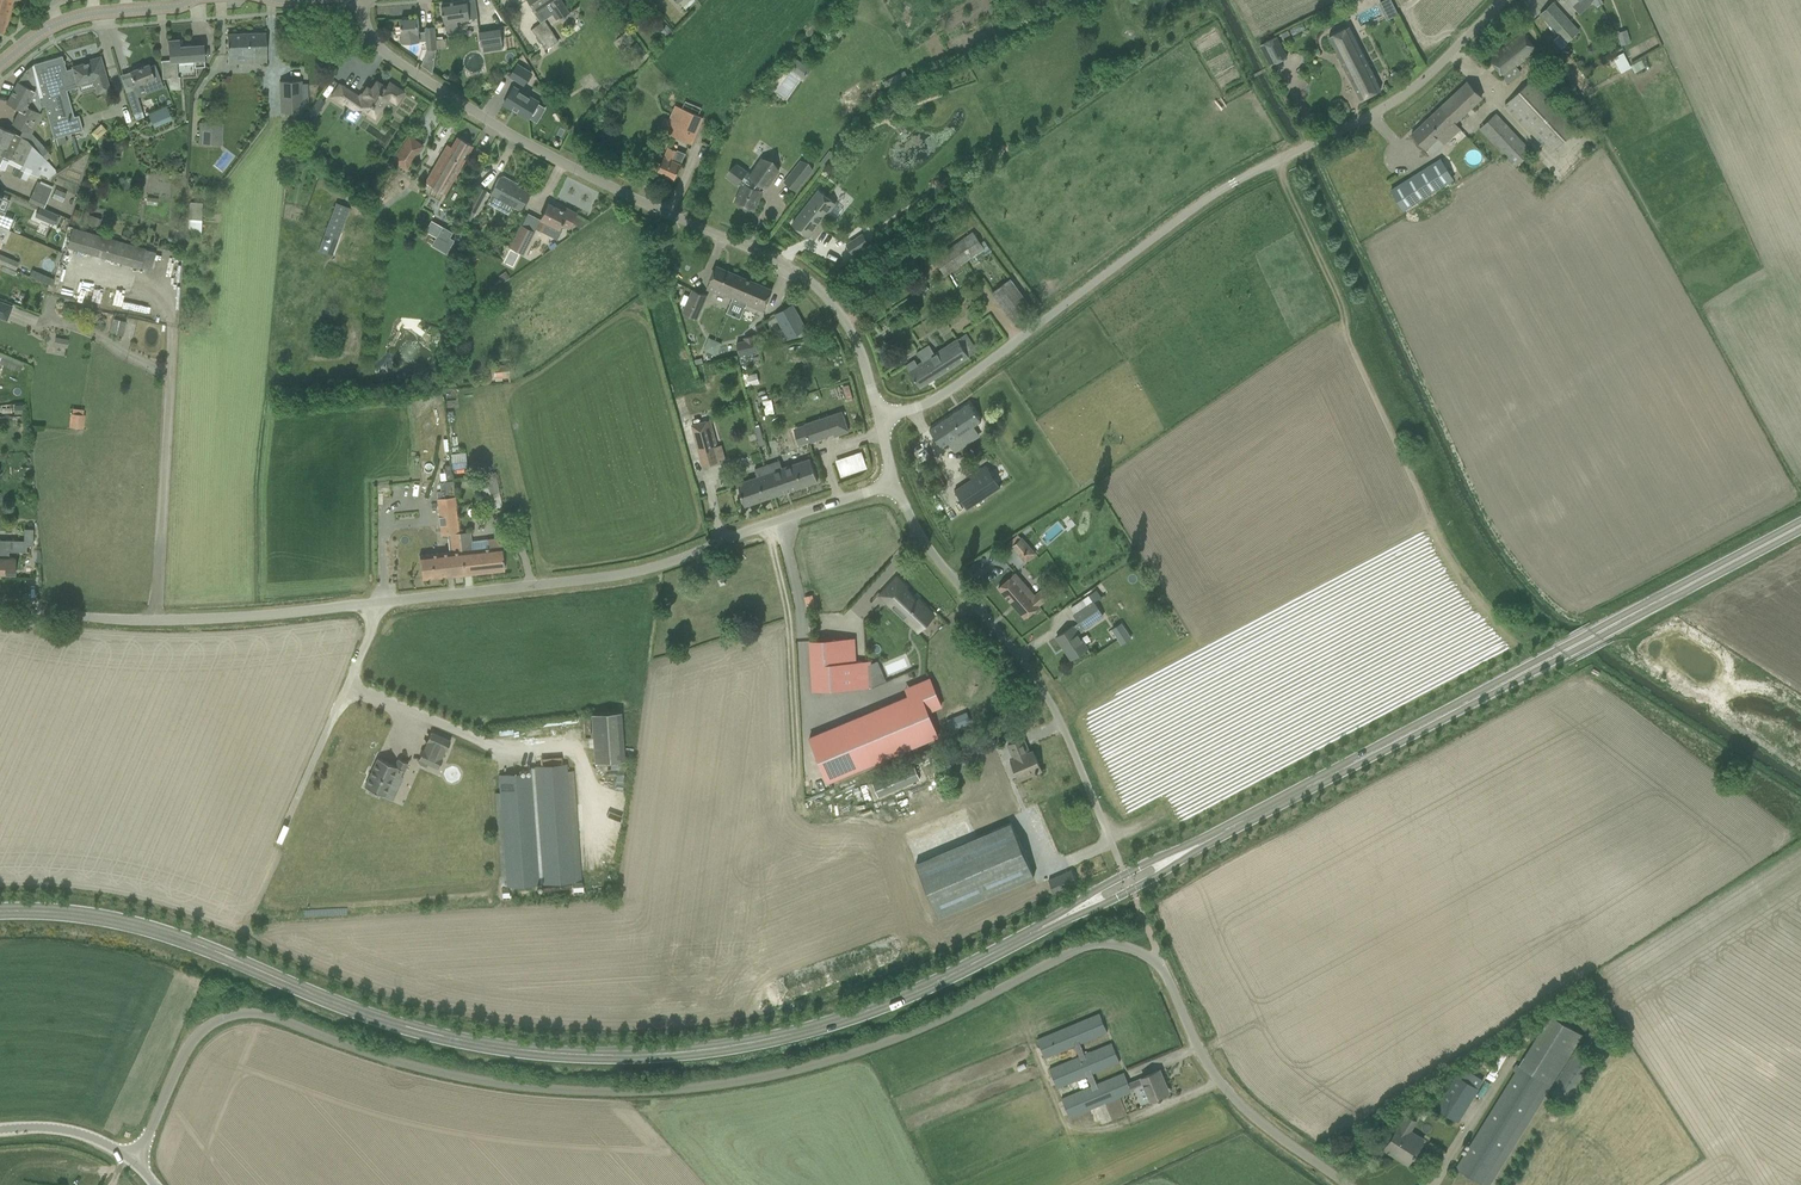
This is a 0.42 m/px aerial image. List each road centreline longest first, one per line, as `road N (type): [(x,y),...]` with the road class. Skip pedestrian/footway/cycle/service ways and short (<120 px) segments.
road 1 (unclassified): [(136,1161),(189,1048),(213,1024),(243,1013),(434,1071),(547,1094),(701,1091),(766,1082),(892,1044),(1088,945),(1125,946),(1163,967)]
road 2 (secondary): [(0,913),(72,913),(188,942),(334,1005),(517,1054),(689,1055),(865,1014),(1067,915)]
road 3 (unclassified): [(877,416),(946,393),(1234,183),(1387,110),(1504,0)]
road 4 (residential): [(877,416),(848,328),(789,267),(585,174),(462,106),(372,39),(361,0)]
road 5 (secondary): [(1193,848),(1800,527)]
road 6 (unclassified): [(383,605),(618,576),(895,482)]
road 7 (unclassified): [(1121,865),(1033,669),(925,547),(895,482)]
road 8 (unclassified): [(155,622),(171,329)]
road 9 (unclassified): [(1345,1184),(1223,1086),(1163,967)]
road 10 (unclassified): [(276,848),(383,605)]
road 11 (unclassified): [(155,622),(383,605)]
road 12 (tertiary): [(0,63),(57,23),(192,0)]
road 13 (secondary): [(1193,848),(1094,890),(1067,915)]
road 14 (secondary): [(1067,915),(1132,889),(1193,848)]
road 15 (tertiary): [(136,1161),(74,1132),(0,1130)]

